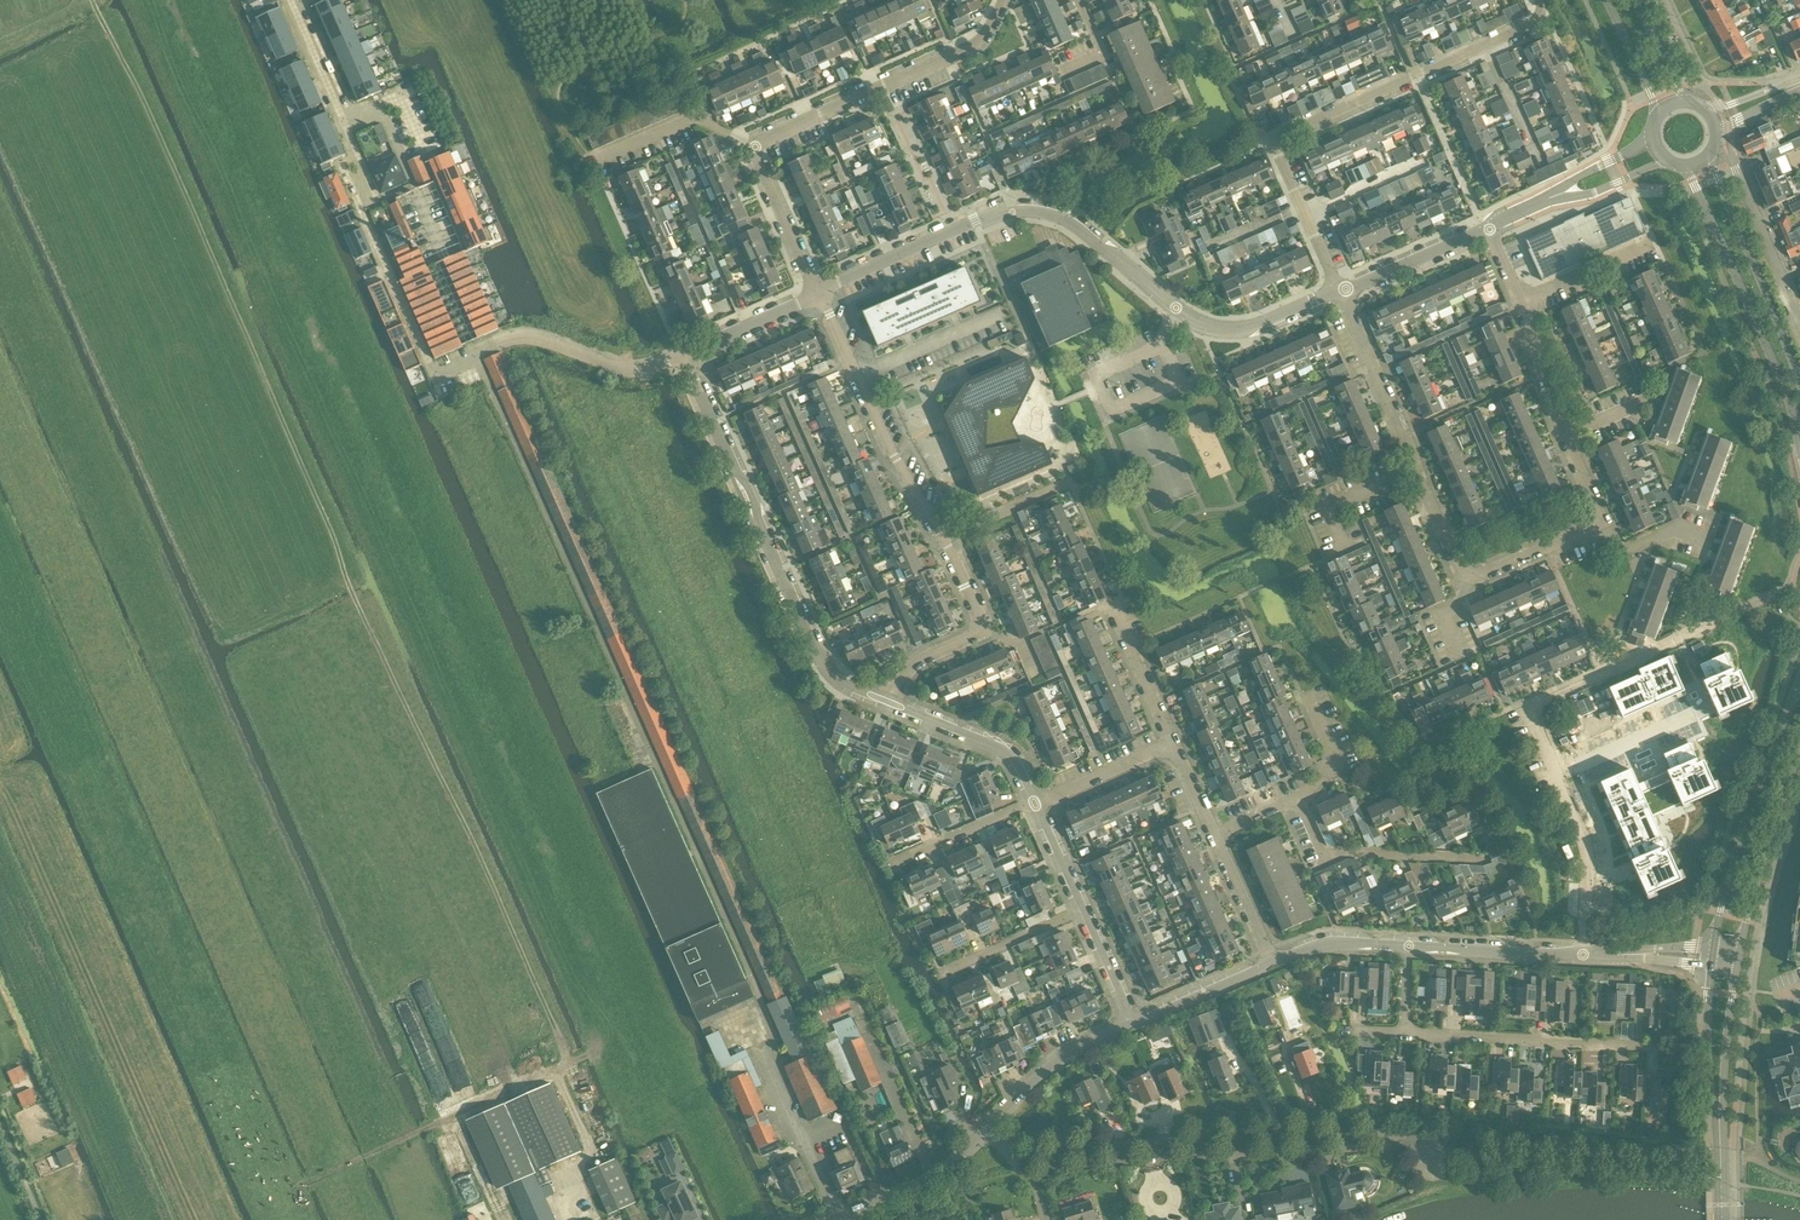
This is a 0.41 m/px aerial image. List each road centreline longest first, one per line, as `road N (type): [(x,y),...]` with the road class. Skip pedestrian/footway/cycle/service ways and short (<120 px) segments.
road 1 (tertiary): [(819,292),(1018,208),(1072,224),(1174,308),(1230,332),(1341,292)]
road 2 (residential): [(1540,0),(1542,15),(1521,31),(1279,141),(1341,292)]
road 3 (residential): [(819,292),(752,147),(952,58),(976,44),(1003,0)]
road 4 (residential): [(1009,1155),(1285,1134),(1391,1136),(1434,1147)]
road 5 (residential): [(1031,1176),(1185,1157),(1434,1147)]
road 6 (secondary): [(1686,166),(1799,437)]
road 7 (residential): [(1554,770),(1527,709),(1705,628),(1722,651)]
road 8 (secondary): [(1799,682),(1767,763),(1713,949)]
road 9 (residential): [(943,538),(895,457),(819,292)]
road 10 (residential): [(432,370),(357,199),(356,149),(344,120)]
road 11 (residential): [(432,370),(501,340),(536,337),(637,371),(682,354)]
road 12 (residential): [(1405,1032),(1663,1048)]
road 13 (secondary): [(1799,387),(1709,154)]
road 14 (residential): [(1484,858),(1324,854),(1299,796)]
road 15 (tertiary): [(887,702),(834,678),(763,533)]
road 16 (residential): [(887,702),(922,656),(980,627),(943,538)]
road 17 (secondary): [(1739,954),(1798,749)]
road 18 (residential): [(1799,316),(1735,162),(1729,126)]
road 19 (residential): [(344,120),(378,105),(438,250)]
road 20 (residential): [(1583,955),(1590,849),(1554,770)]
road 21 (residential): [(1416,468),(1341,292)]
road 22 (tertiary): [(828,1219),(942,1173),(989,1131)]
road 23 (tertiary): [(989,1131),(1058,1060),(1131,1022)]
road 24 (tertiary): [(1031,800),(1002,753),(887,702)]
road 25 (tertiary): [(1408,947),(1583,955)]
road 26 (secondary): [(1711,968),(1707,1030),(1720,1137)]
road 27 (secondary): [(1720,1137),(1735,971)]
road 28 (tertiary): [(1341,292),(1488,230)]
road 29 (residential): [(1697,705),(1554,770)]
road 30 (residential): [(1171,744),(1112,602)]
road 31 (residential): [(1469,576),(1481,579),(1609,520)]
road 32 (residential): [(1031,800),(1042,803),(1171,744)]
road 33 (tertiary): [(1131,1022),(1271,961)]
road 34 (residential): [(893,863),(1031,800)]
road 35 (residential): [(943,973),(1081,910)]
road 36 (tertiary): [(682,354),(819,292)]
road 37 (residential): [(1524,301),(1655,243)]
road 38 (residential): [(1347,550),(1329,506),(1416,468)]
road 39 (residential): [(1271,961),(1214,832)]
road 40 (residential): [(1564,436),(1524,301)]
road 41 (tertiary): [(1271,961),(1329,944),(1408,947)]
road 42 (residential): [(1069,482),(943,538)]
road 43 (residential): [(344,120),(291,0)]
road 44 (residential): [(1299,796),(1337,768),(1302,695)]
road 45 (secondary): [(1607,0),(1656,118)]
road 46 (tertiary): [(1550,199),(1591,194),(1667,162)]
road 47 (tertiary): [(1131,1022),(1081,910)]
road 48 (residential): [(1708,545),(1673,531),(1627,550),(1609,520)]
road 49 (residential): [(1416,468),(1456,566),(1469,576)]
road 50 (tertiary): [(1081,910),(1031,800)]
road 51 (tertiary): [(1652,136),(1550,199)]

